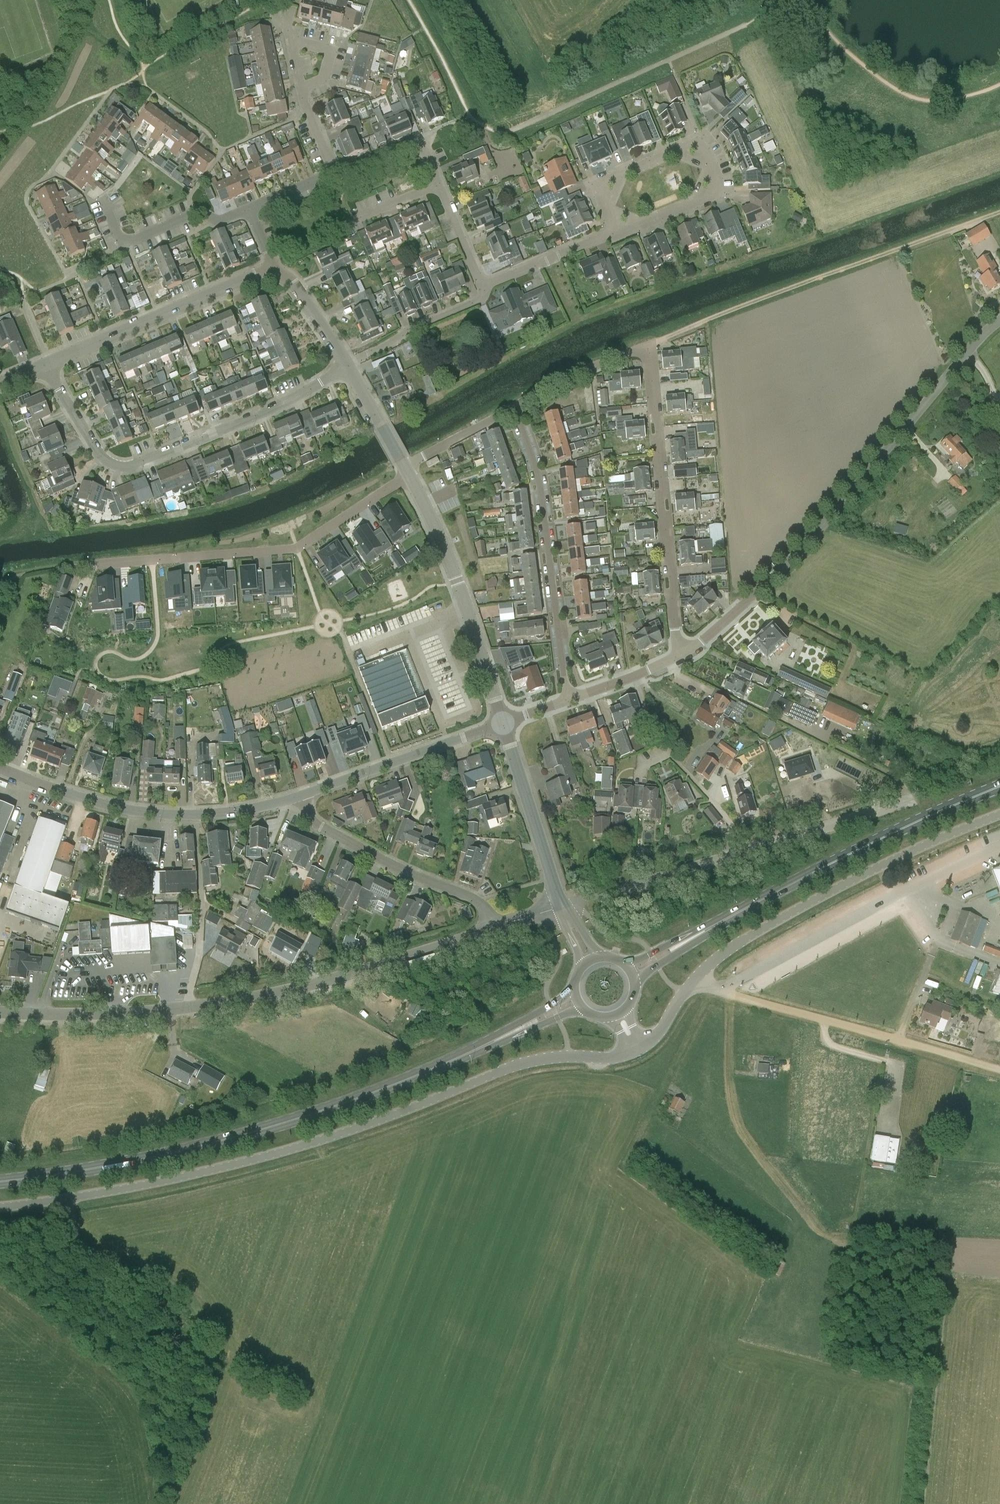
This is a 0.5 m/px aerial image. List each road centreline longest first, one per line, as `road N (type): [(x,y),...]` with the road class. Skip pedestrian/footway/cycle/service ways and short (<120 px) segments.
road 1 (tertiary): [(0,1211),(317,1142),(534,1062),(639,1048)]
road 2 (primary): [(0,1183),(194,1148),(294,1121),(579,1003)]
road 3 (residential): [(0,1013),(117,1014),(234,1000),(496,930)]
road 4 (primary): [(633,971),(861,848),(999,786)]
road 5 (residential): [(347,367),(268,412),(122,467),(101,456),(48,363)]
road 6 (track): [(650,345),(999,212)]
road 7 (unclassified): [(691,984),(794,910),(999,817)]
road 8 (residential): [(88,565),(292,550),(409,477)]
road 9 (unclassified): [(779,572),(999,320)]
road 10 (residential): [(679,656),(650,345)]
road 11 (residential): [(0,768),(101,803),(171,815),(238,812),(301,795)]
road 12 (residential): [(514,408),(540,486),(568,701)]
road 13 (track): [(721,993),(999,1070)]
road 14 (residential): [(503,724),(445,550),(409,477)]
road 15 (residential): [(496,930),(476,901),(316,824),(301,795)]
road 16 (residential): [(272,268),(48,363)]
road 17 (residential): [(301,795),(503,724)]
road 18 (residential): [(620,233),(599,183),(694,144),(713,174),(713,195)]
road 19 (residential): [(753,849),(658,739),(633,676)]
road 20 (residential): [(563,909),(753,849)]
road 21 (residential): [(563,909),(503,724)]
road 22 (residential): [(247,209),(218,221),(200,211),(122,245),(101,204)]
road 23 (residential): [(347,367),(481,300),(483,288)]
road 24 (residential): [(753,849),(905,800)]
road 25 (residential): [(514,408),(650,345)]
road 26 (residential): [(620,233),(483,288)]
road 27 (residential): [(441,184),(422,147),(334,172)]
road 28 (residential): [(679,656),(779,572)]
road 29 (residential): [(347,367),(305,296),(272,268)]
road 30 (residential): [(404,467),(514,408)]

